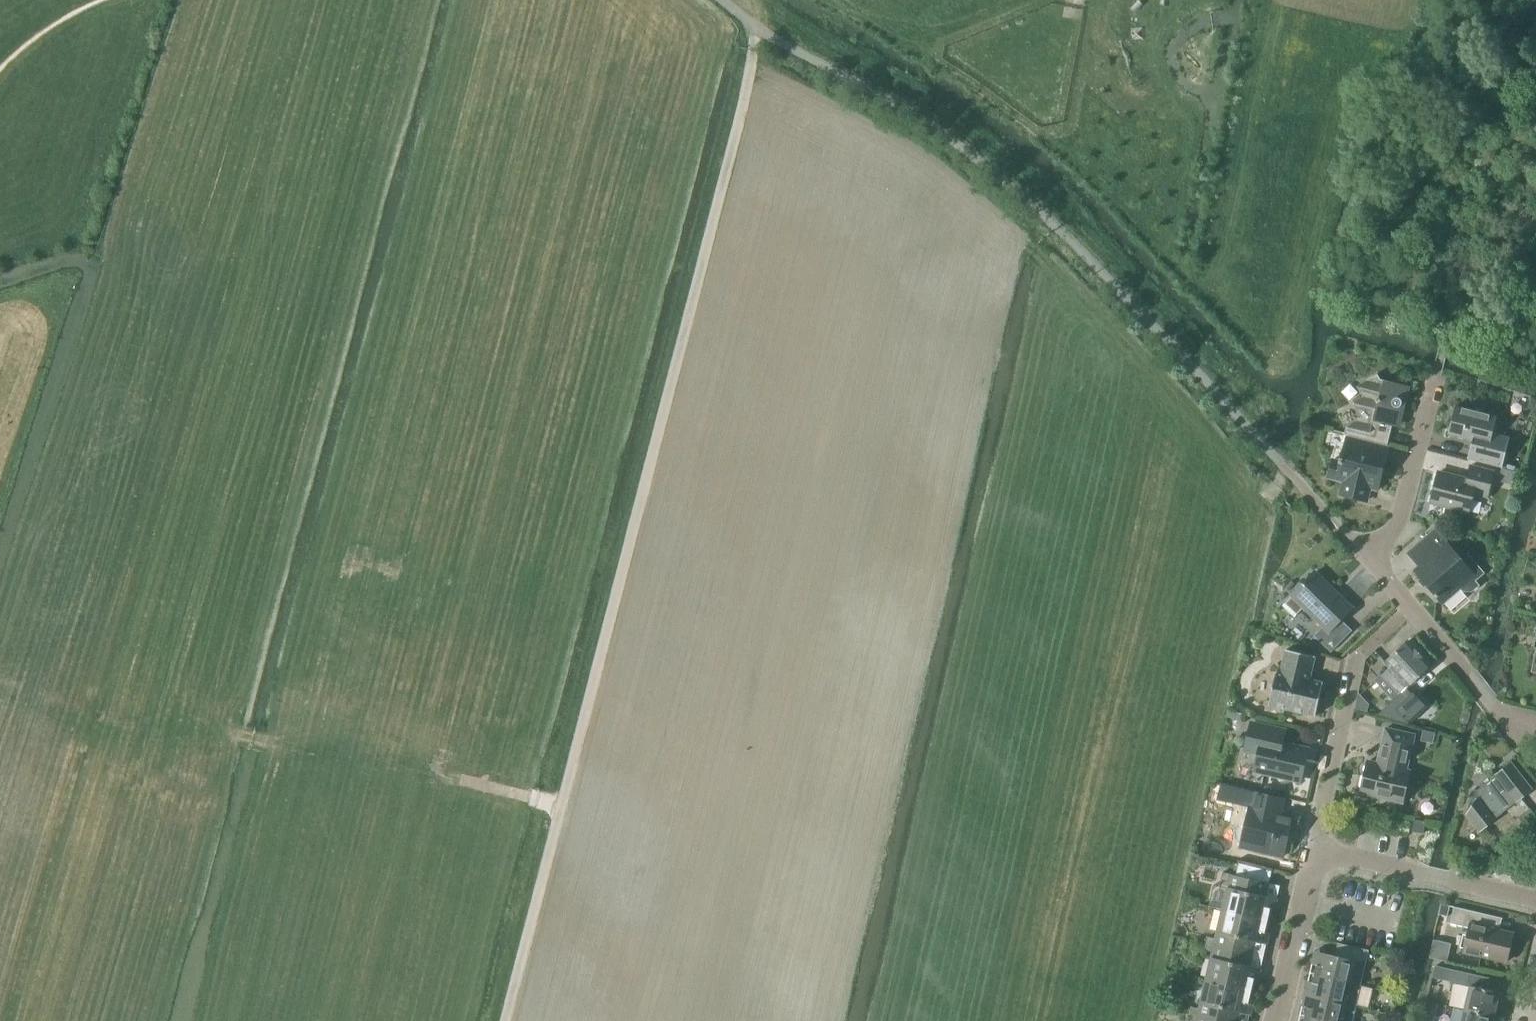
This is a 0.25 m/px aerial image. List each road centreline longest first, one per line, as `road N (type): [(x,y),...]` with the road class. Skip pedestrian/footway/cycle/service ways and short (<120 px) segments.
road 1 (track): [(759,31),(504,1020)]
road 2 (track): [(0,691),(123,737),(269,744),(306,723),(559,809)]
road 3 (residential): [(1535,722),(1494,708),(1367,559),(1398,529),(1436,384)]
road 4 (residential): [(1312,854),(1535,905)]
road 5 (residential): [(1312,854),(1359,654)]
road 6 (residential): [(1274,1020),(1312,854)]

